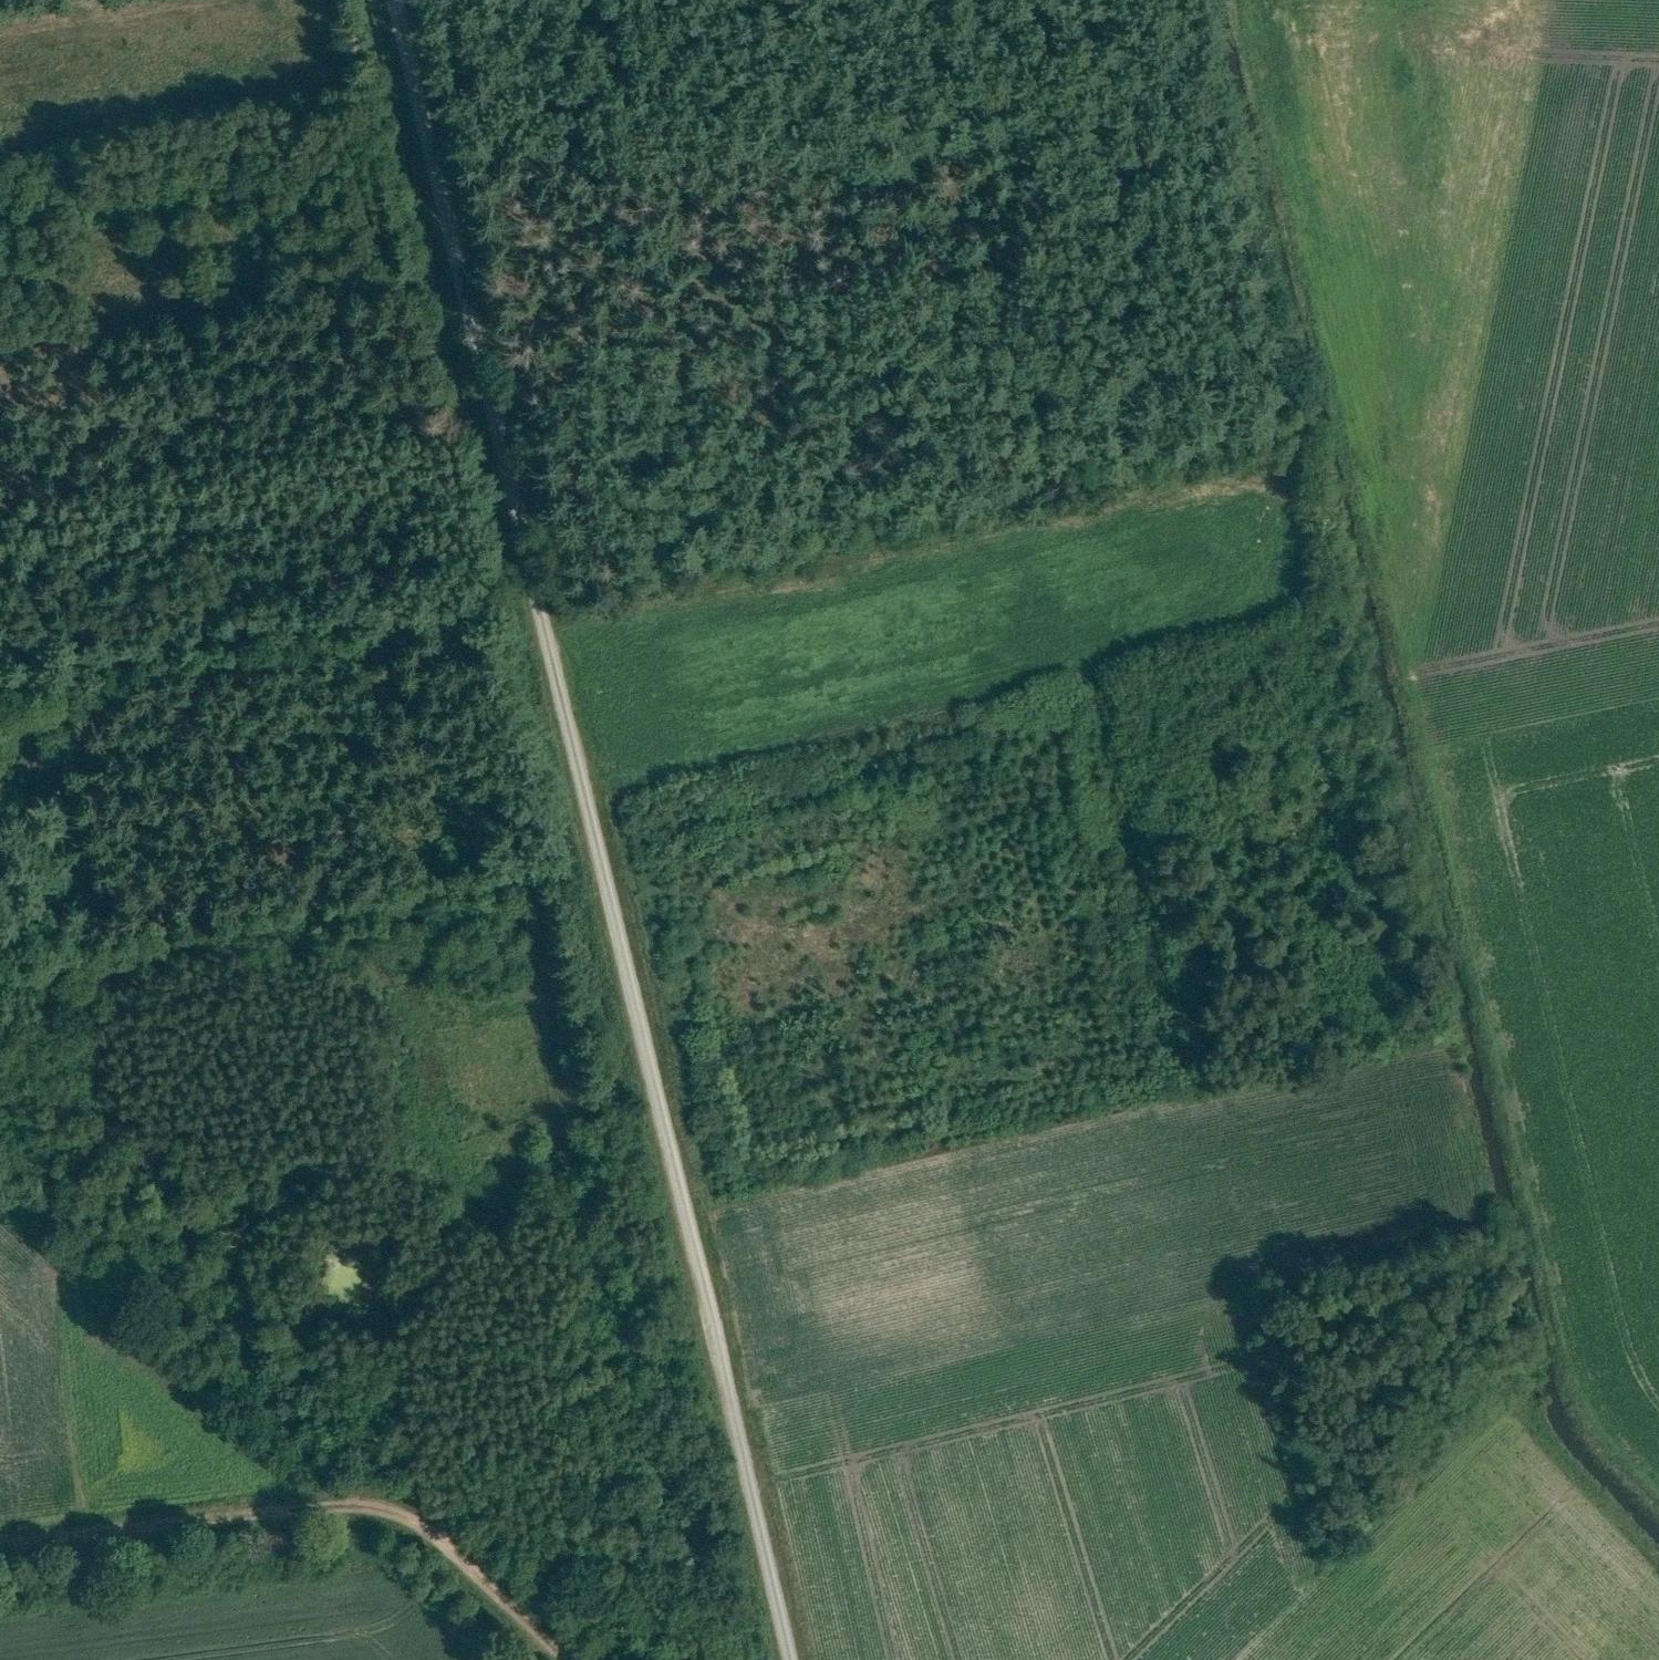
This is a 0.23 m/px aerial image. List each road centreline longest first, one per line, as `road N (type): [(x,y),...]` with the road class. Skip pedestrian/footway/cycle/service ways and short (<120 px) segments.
road 1 (track): [(790,1659),(457,289),(398,0)]
road 2 (track): [(566,1659),(428,1535),(382,1509),(287,1511),(0,1550)]

